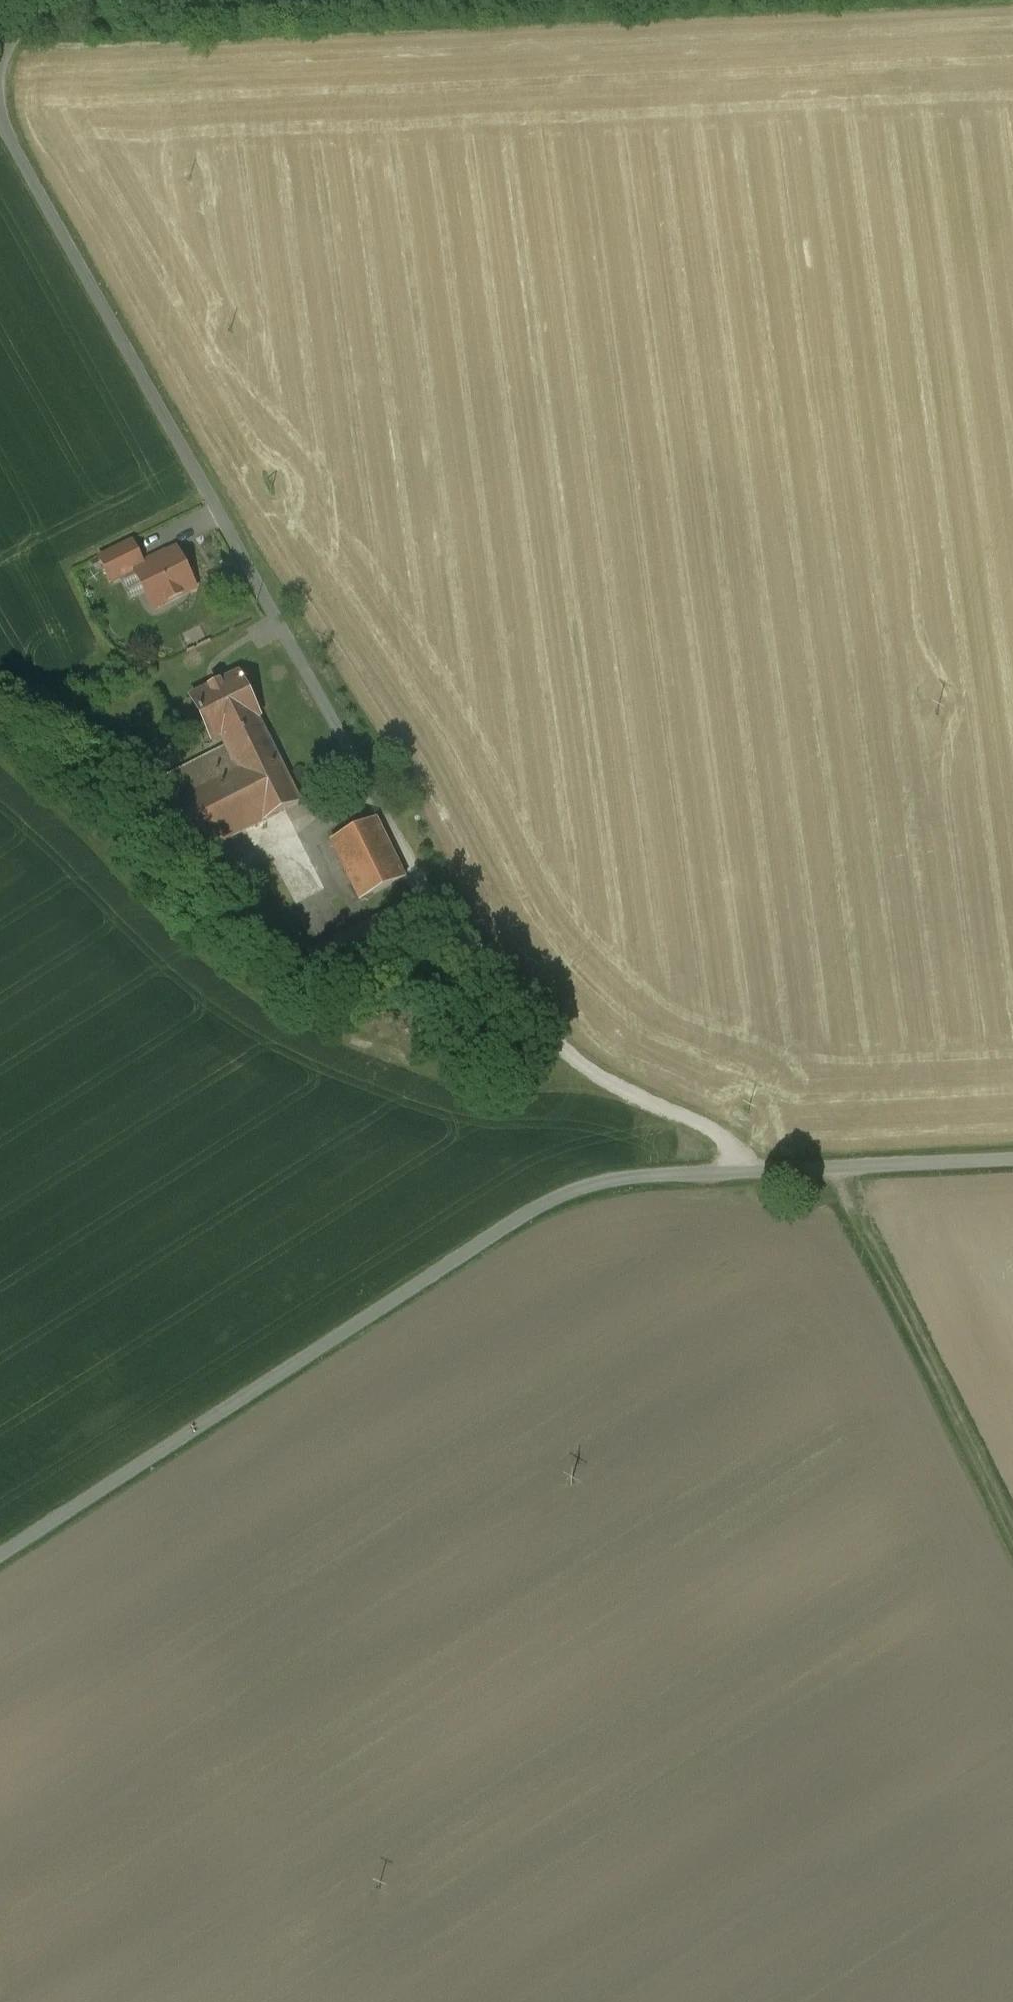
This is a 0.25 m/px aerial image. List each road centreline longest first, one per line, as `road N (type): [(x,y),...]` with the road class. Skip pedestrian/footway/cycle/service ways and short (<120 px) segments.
road 1 (unclassified): [(1012,1158),(645,1174),(554,1198),(0,1569)]
road 2 (unclassified): [(51,0),(9,42),(0,78),(7,129),(329,722)]
road 3 (track): [(329,722),(424,892),(513,1005),(581,1070),(705,1131),(747,1169)]

